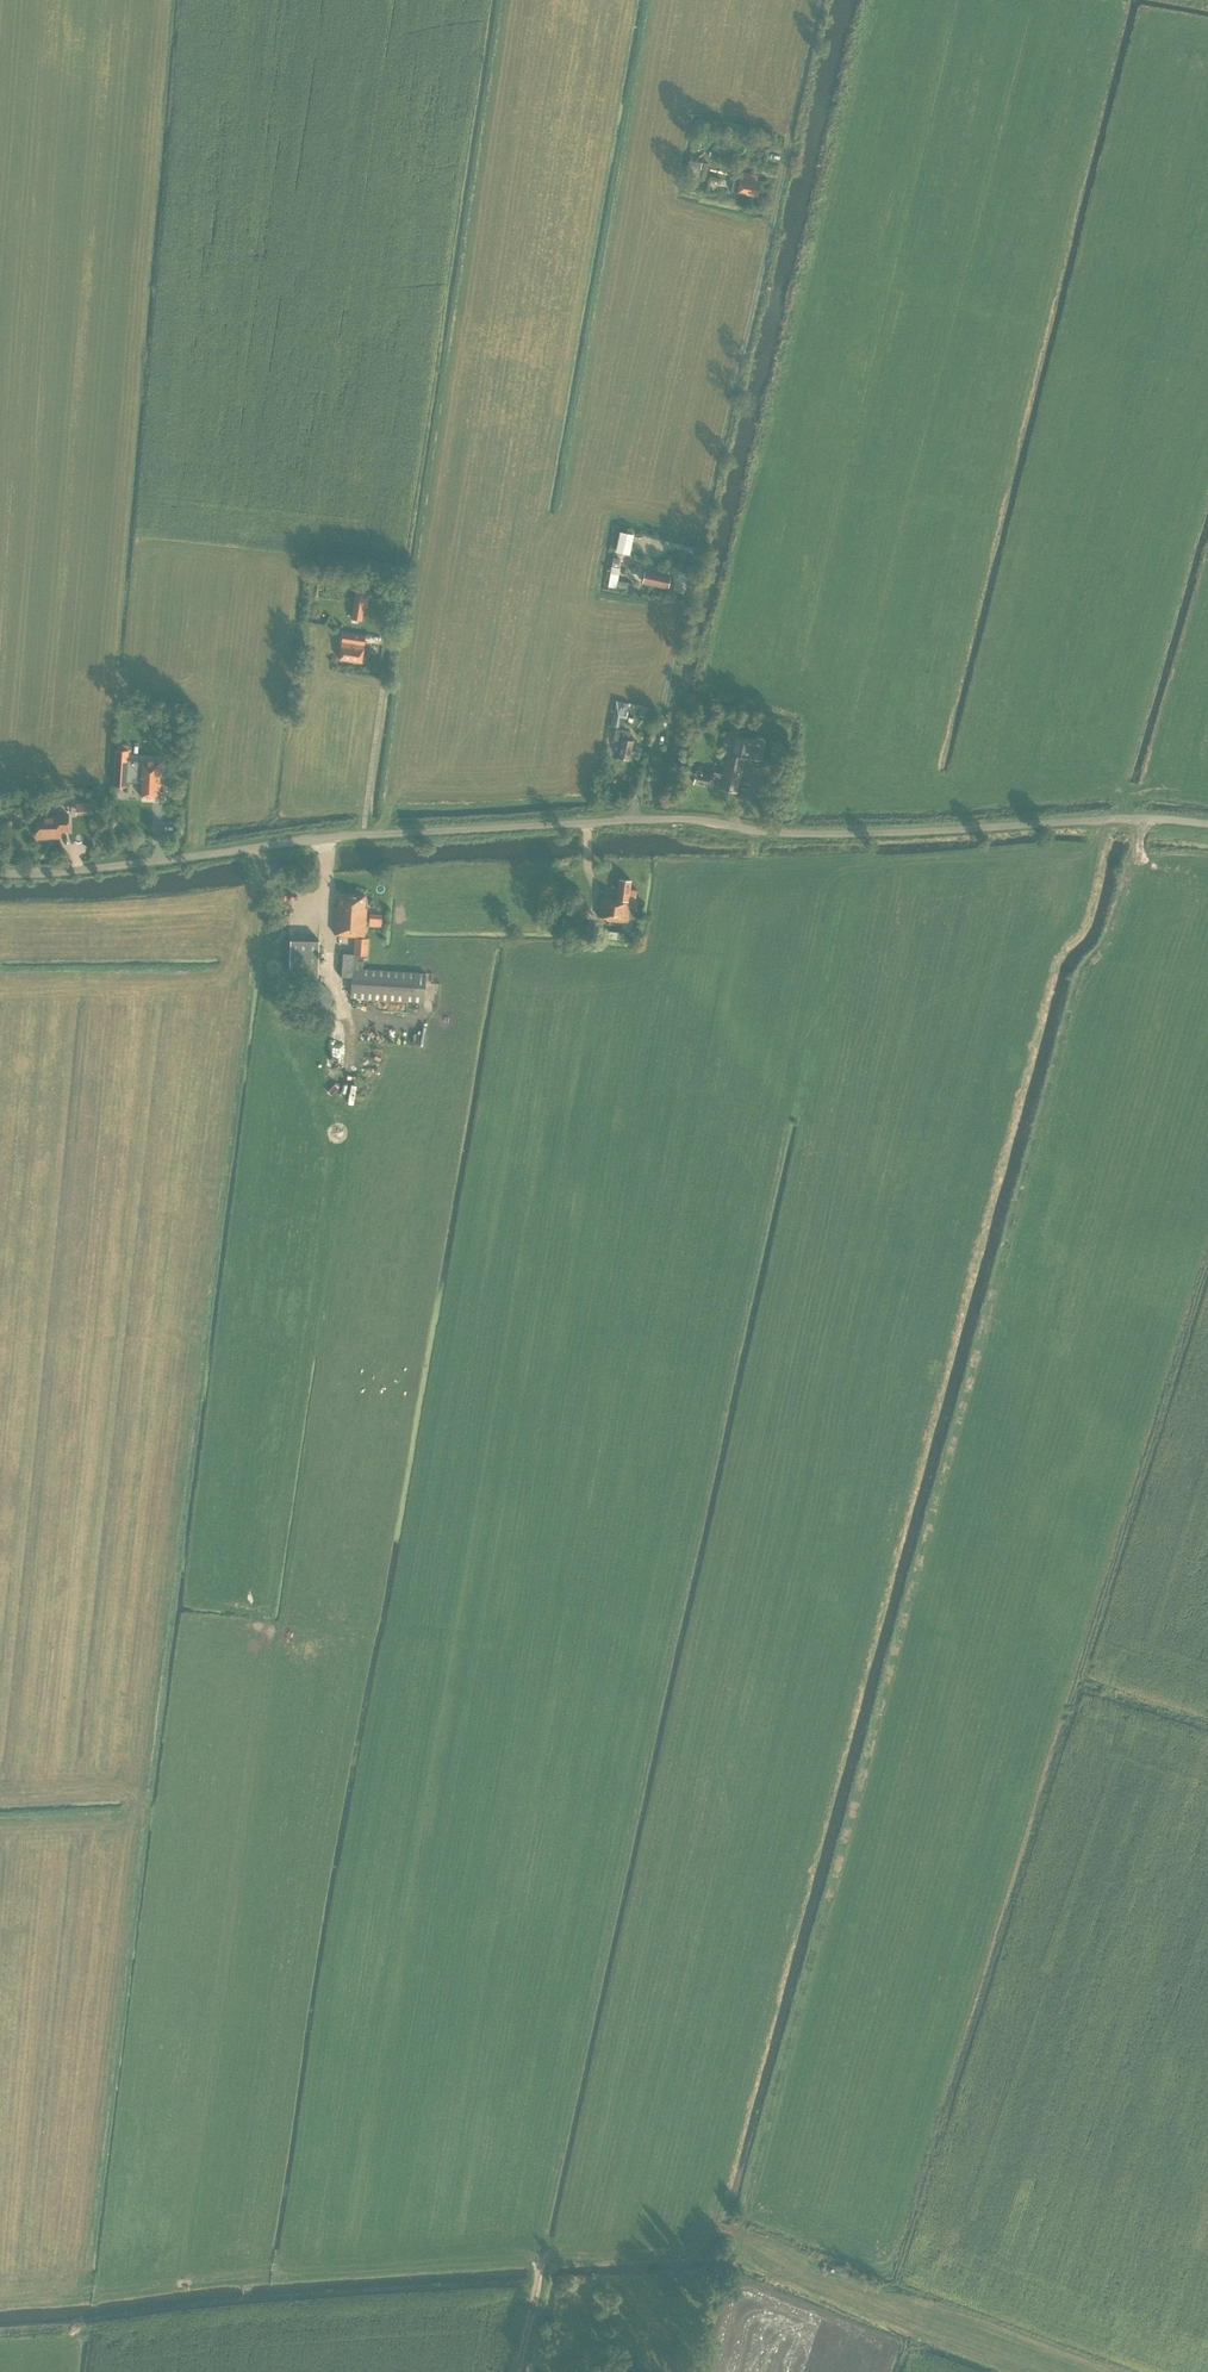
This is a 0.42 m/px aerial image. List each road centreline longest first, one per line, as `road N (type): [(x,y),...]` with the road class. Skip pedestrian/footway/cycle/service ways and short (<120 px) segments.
road 1 (unclassified): [(0,873),(322,838),(631,820),(806,834),(1102,819),(1207,824)]
road 2 (track): [(819,0),(631,820)]
road 3 (track): [(364,834),(384,684)]

